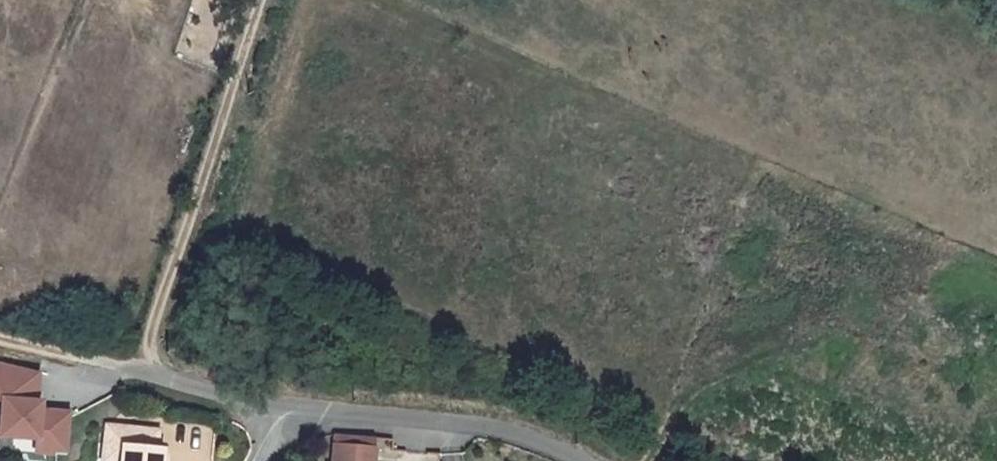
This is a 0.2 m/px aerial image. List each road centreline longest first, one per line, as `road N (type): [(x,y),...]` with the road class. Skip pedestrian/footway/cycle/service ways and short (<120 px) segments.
road 1 (track): [(151,377),(149,299),(251,0)]
road 2 (residential): [(278,408),(447,416),(564,460)]
road 3 (track): [(0,341),(278,408)]

